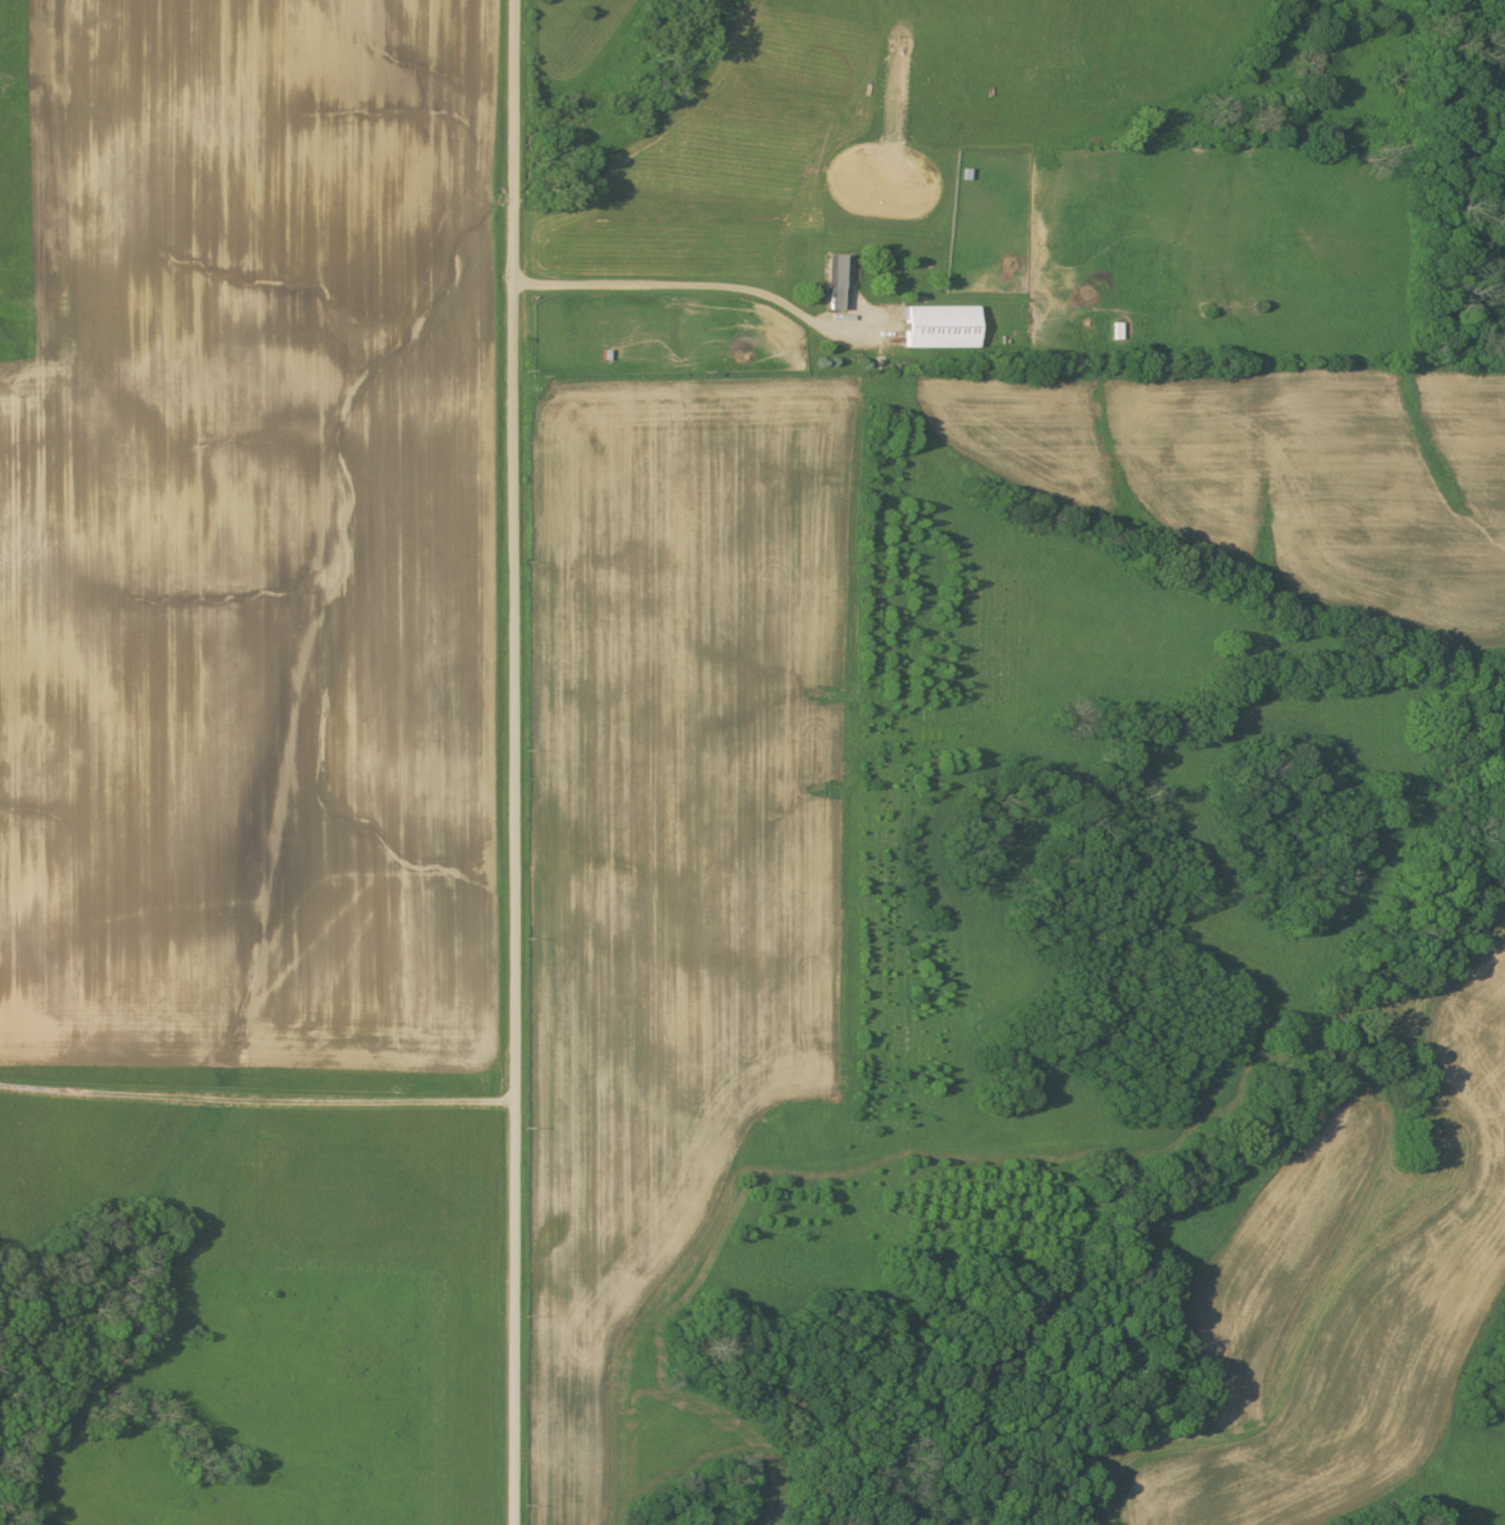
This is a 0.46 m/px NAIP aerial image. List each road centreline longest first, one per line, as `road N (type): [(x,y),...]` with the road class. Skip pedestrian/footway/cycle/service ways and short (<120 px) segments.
road 1 (residential): [(506,1524),(510,0)]

